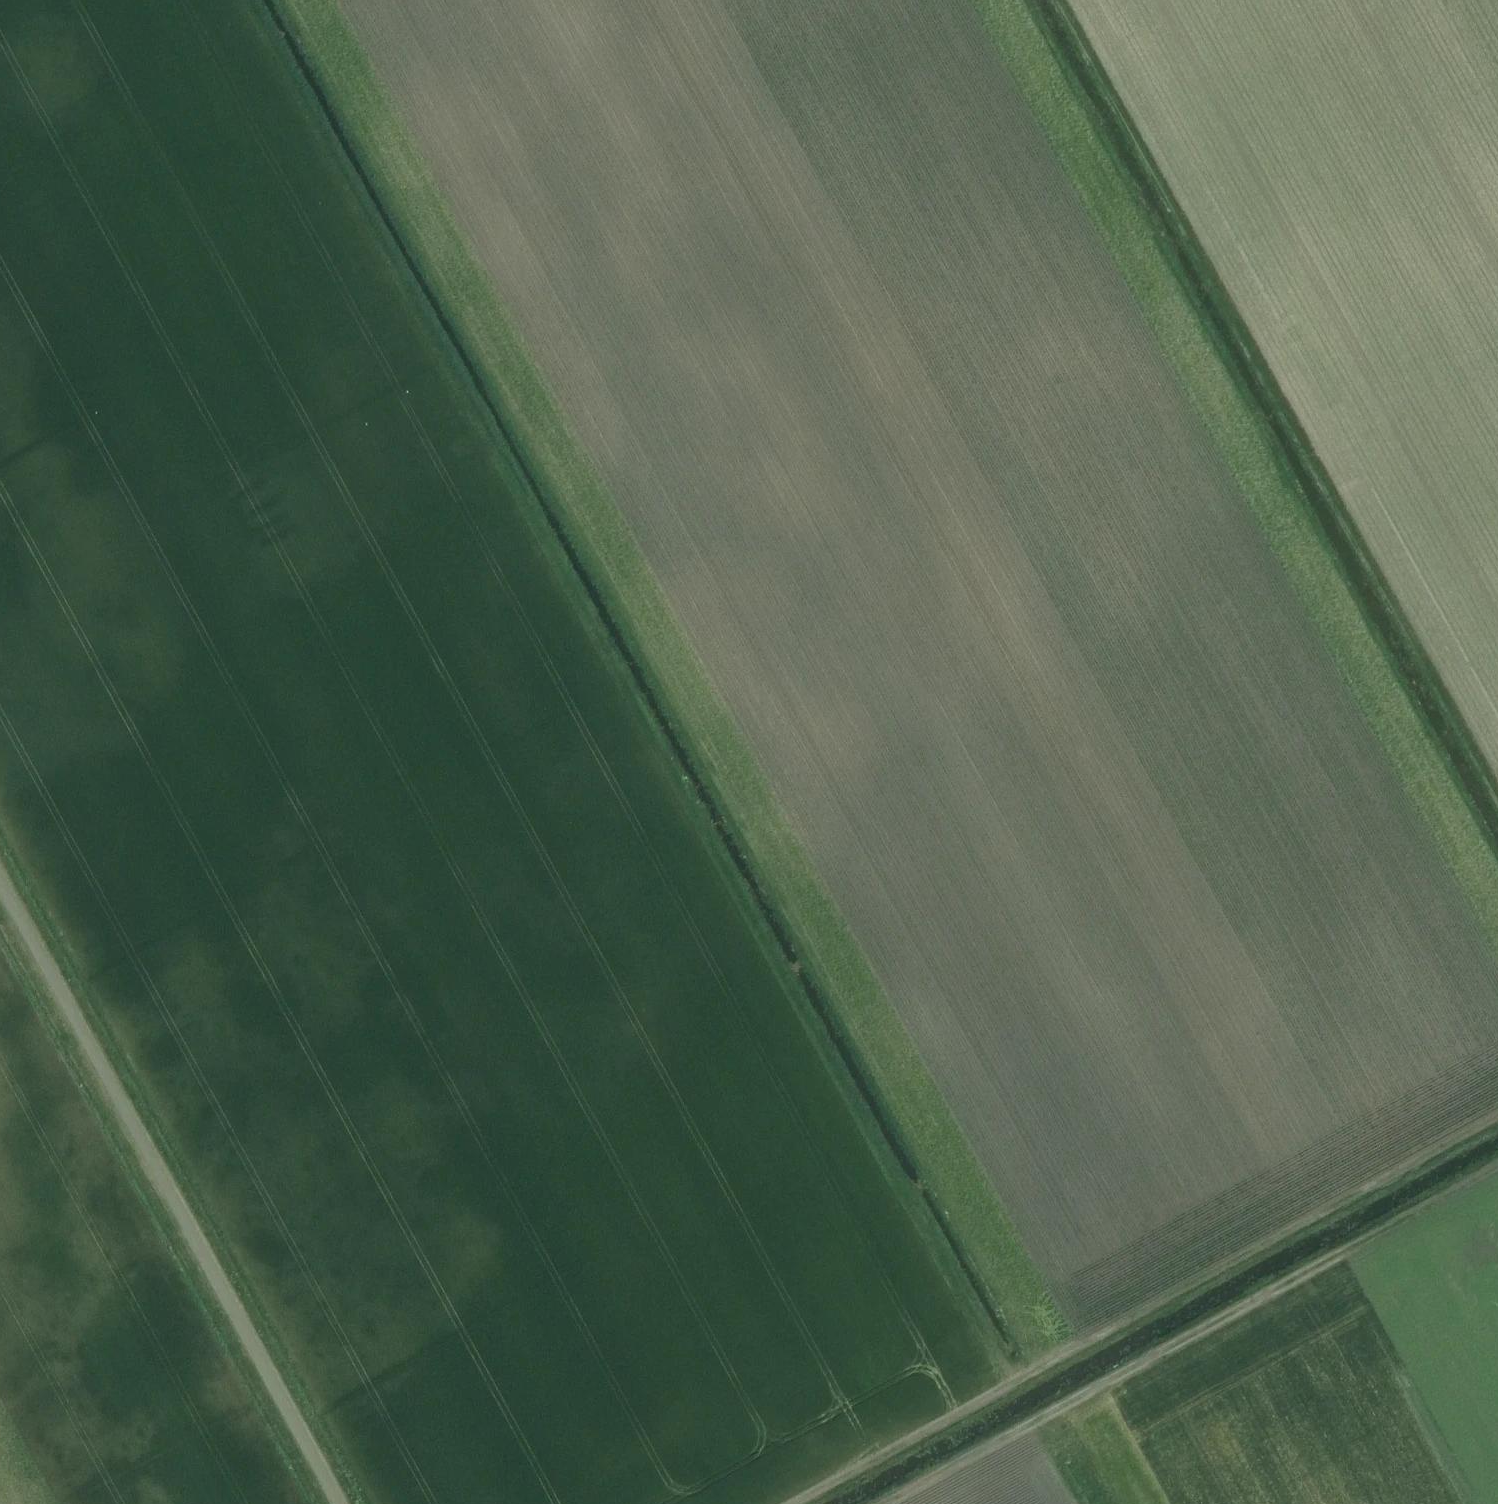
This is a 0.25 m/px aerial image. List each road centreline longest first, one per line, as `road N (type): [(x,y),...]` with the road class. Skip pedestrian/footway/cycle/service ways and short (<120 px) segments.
road 1 (unclassified): [(335,1503),(0,890)]

